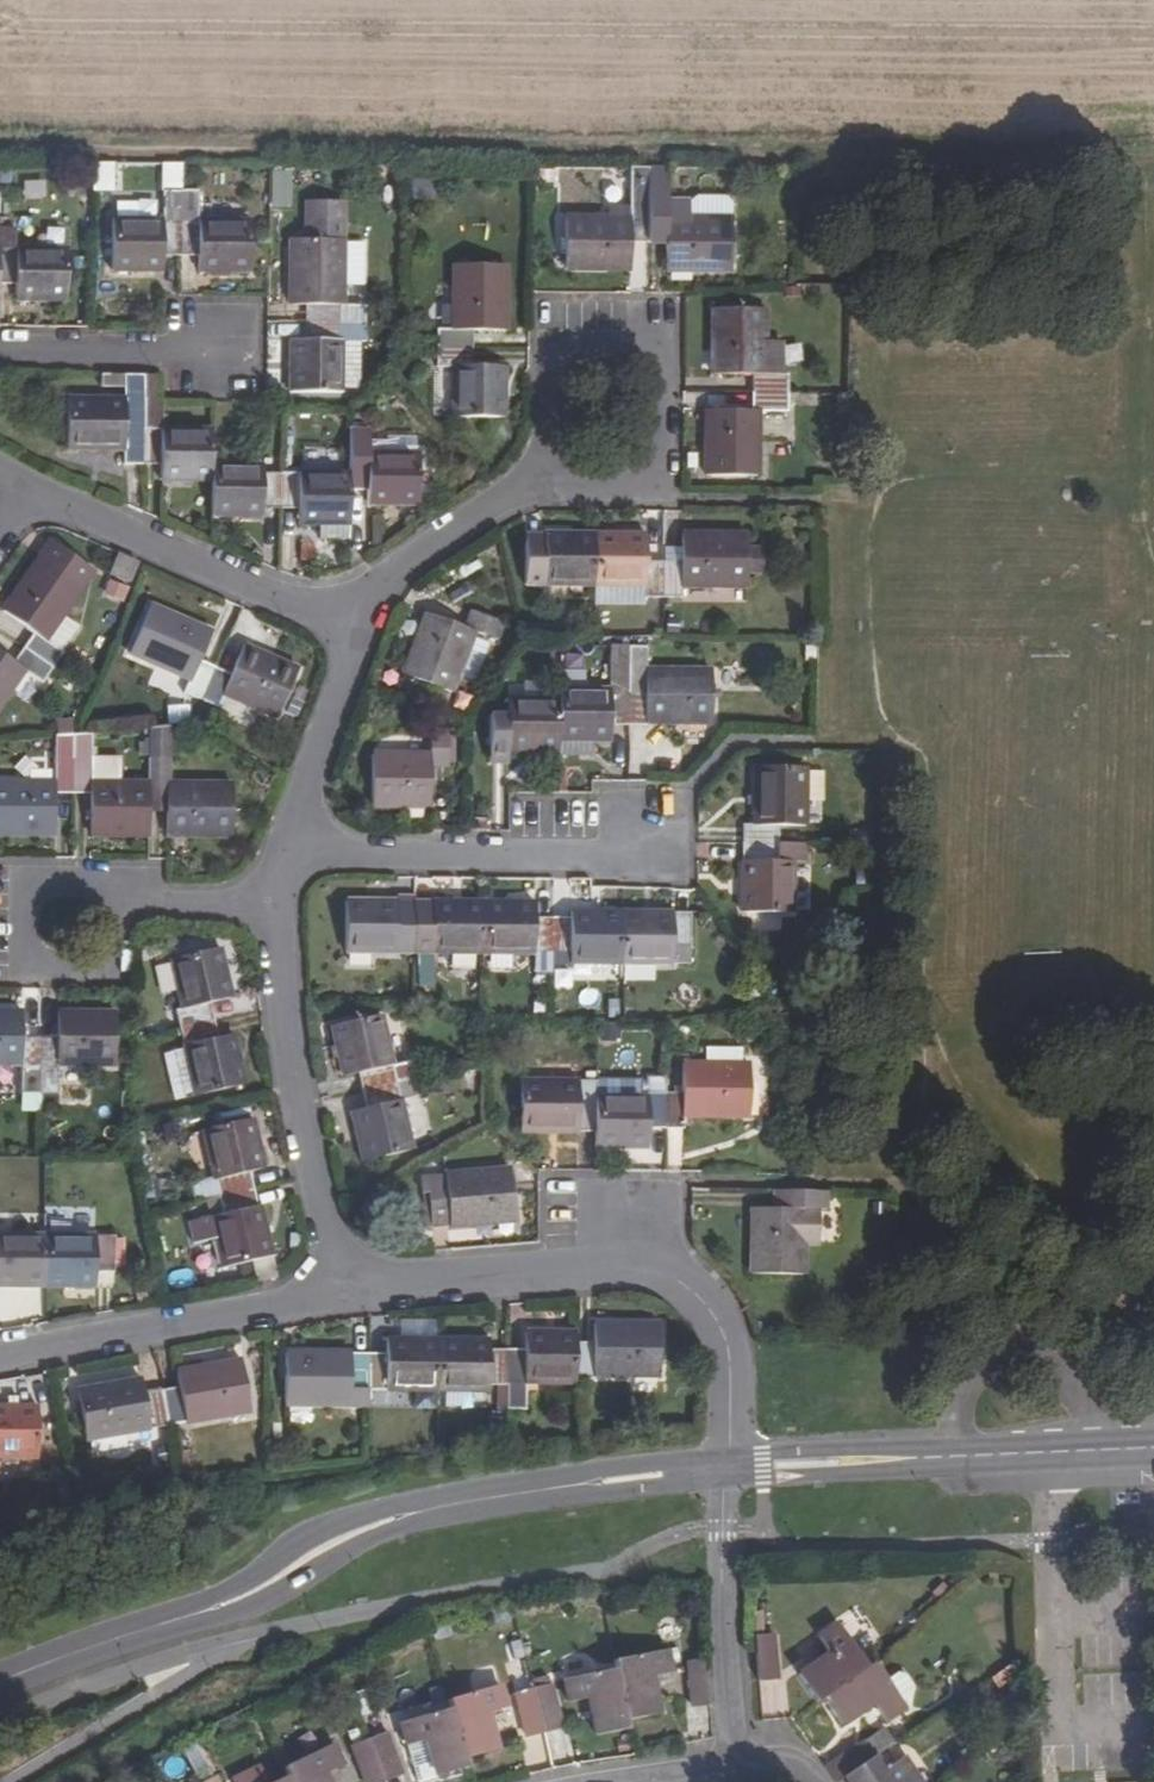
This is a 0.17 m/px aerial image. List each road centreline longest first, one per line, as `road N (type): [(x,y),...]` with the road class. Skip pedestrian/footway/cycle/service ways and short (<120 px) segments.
road 1 (unclassified): [(0,1682),(250,1594),(387,1521),(727,1467)]
road 2 (residential): [(727,1467),(731,1359),(723,1332),(711,1310),(651,1261),(342,1287)]
road 3 (unclassified): [(727,1467),(1153,1448)]
road 4 (residential): [(273,903),(282,1026),(342,1287)]
road 5 (residential): [(649,838),(597,855),(290,846)]
road 6 (residential): [(31,494),(359,626)]
road 7 (residential): [(342,1287),(0,1353)]
road 8 (residential): [(608,432),(359,626)]
road 9 (residential): [(732,1764),(722,1629),(727,1467)]
road 10 (residential): [(359,626),(290,846)]
road 11 (residential): [(273,903),(142,904),(60,926)]
road 12 (residential): [(209,353),(0,352)]

